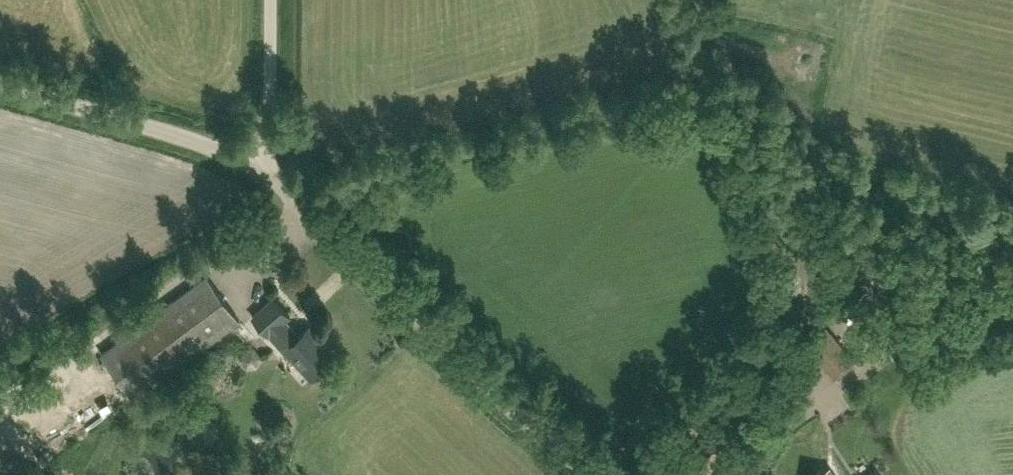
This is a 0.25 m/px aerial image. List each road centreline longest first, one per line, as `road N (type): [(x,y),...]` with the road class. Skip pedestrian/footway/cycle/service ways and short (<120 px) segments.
road 1 (unclassified): [(588,474),(256,167)]
road 2 (track): [(783,428),(803,258),(788,199),(701,0)]
road 3 (unclassified): [(256,167),(203,143),(0,86)]
road 4 (track): [(1012,292),(929,326),(834,387)]
road 5 (unclassified): [(256,167),(271,125),(271,0)]

